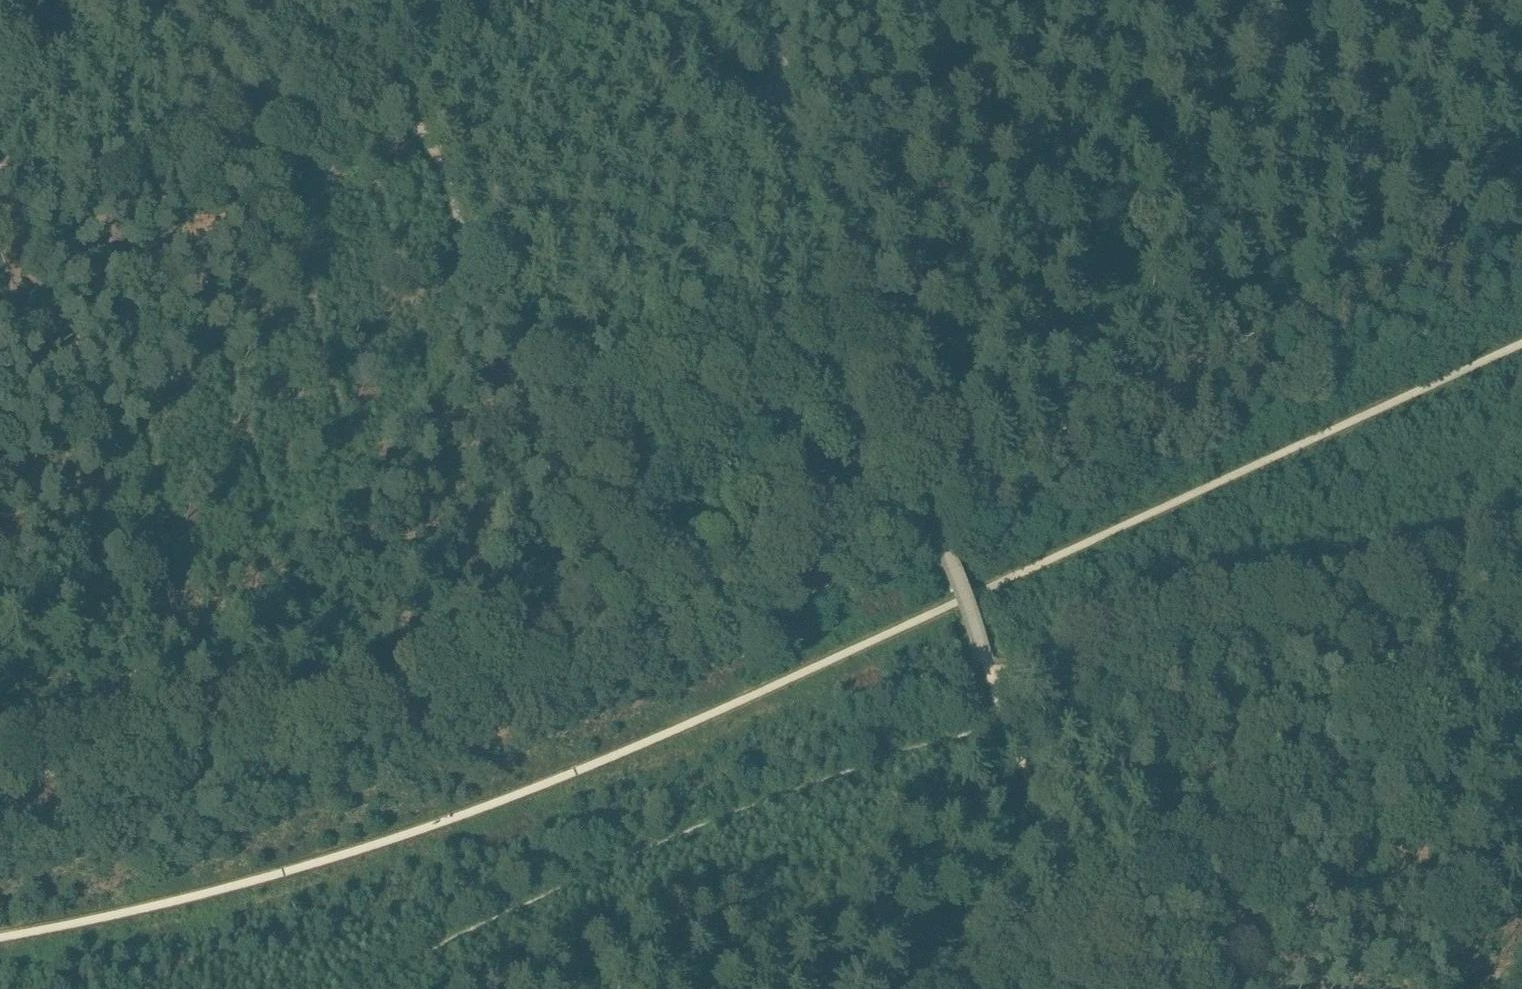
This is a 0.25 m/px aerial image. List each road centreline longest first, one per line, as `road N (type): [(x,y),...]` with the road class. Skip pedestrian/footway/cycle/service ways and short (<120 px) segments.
road 1 (track): [(939,529),(1036,440),(1124,393),(1521,220)]
road 2 (track): [(429,69),(175,170),(0,162)]
road 3 (track): [(806,131),(708,64),(605,18),(563,18)]
road 4 (track): [(939,529),(873,314)]
road 5 (track): [(873,314),(806,131)]
road 6 (track): [(563,18),(429,69)]

